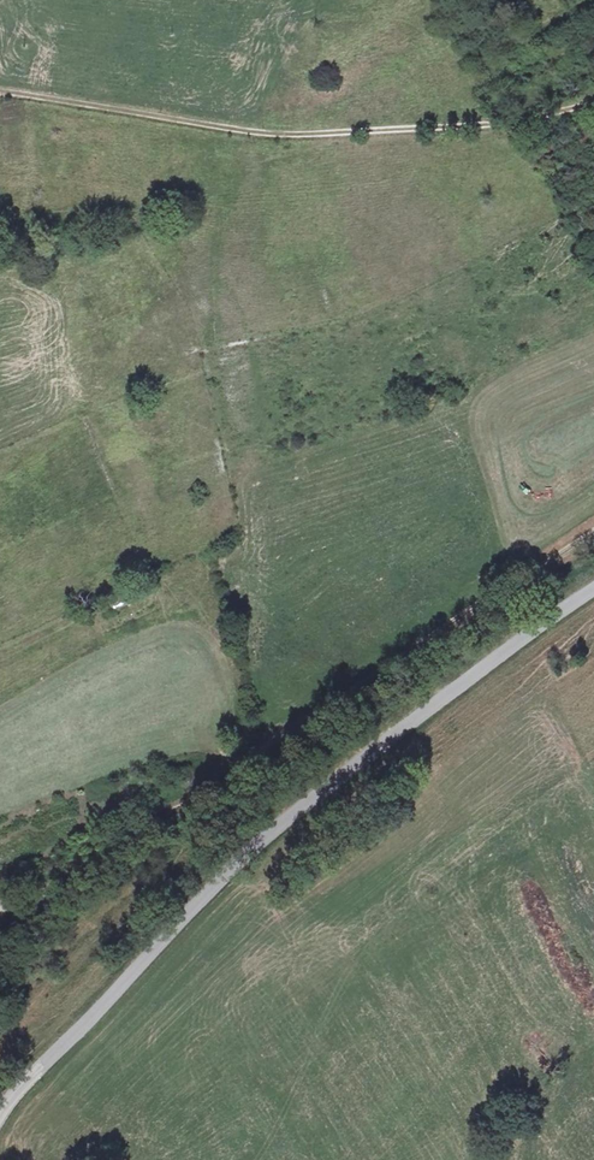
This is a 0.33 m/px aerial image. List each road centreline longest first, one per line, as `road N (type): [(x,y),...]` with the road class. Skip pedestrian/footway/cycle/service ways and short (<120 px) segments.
road 1 (tertiary): [(0,1118),(187,913),(312,798),(463,678),(593,589)]
road 2 (track): [(593,530),(257,751),(248,775),(0,935)]
road 3 (track): [(593,101),(486,125),(281,134),(0,90)]

